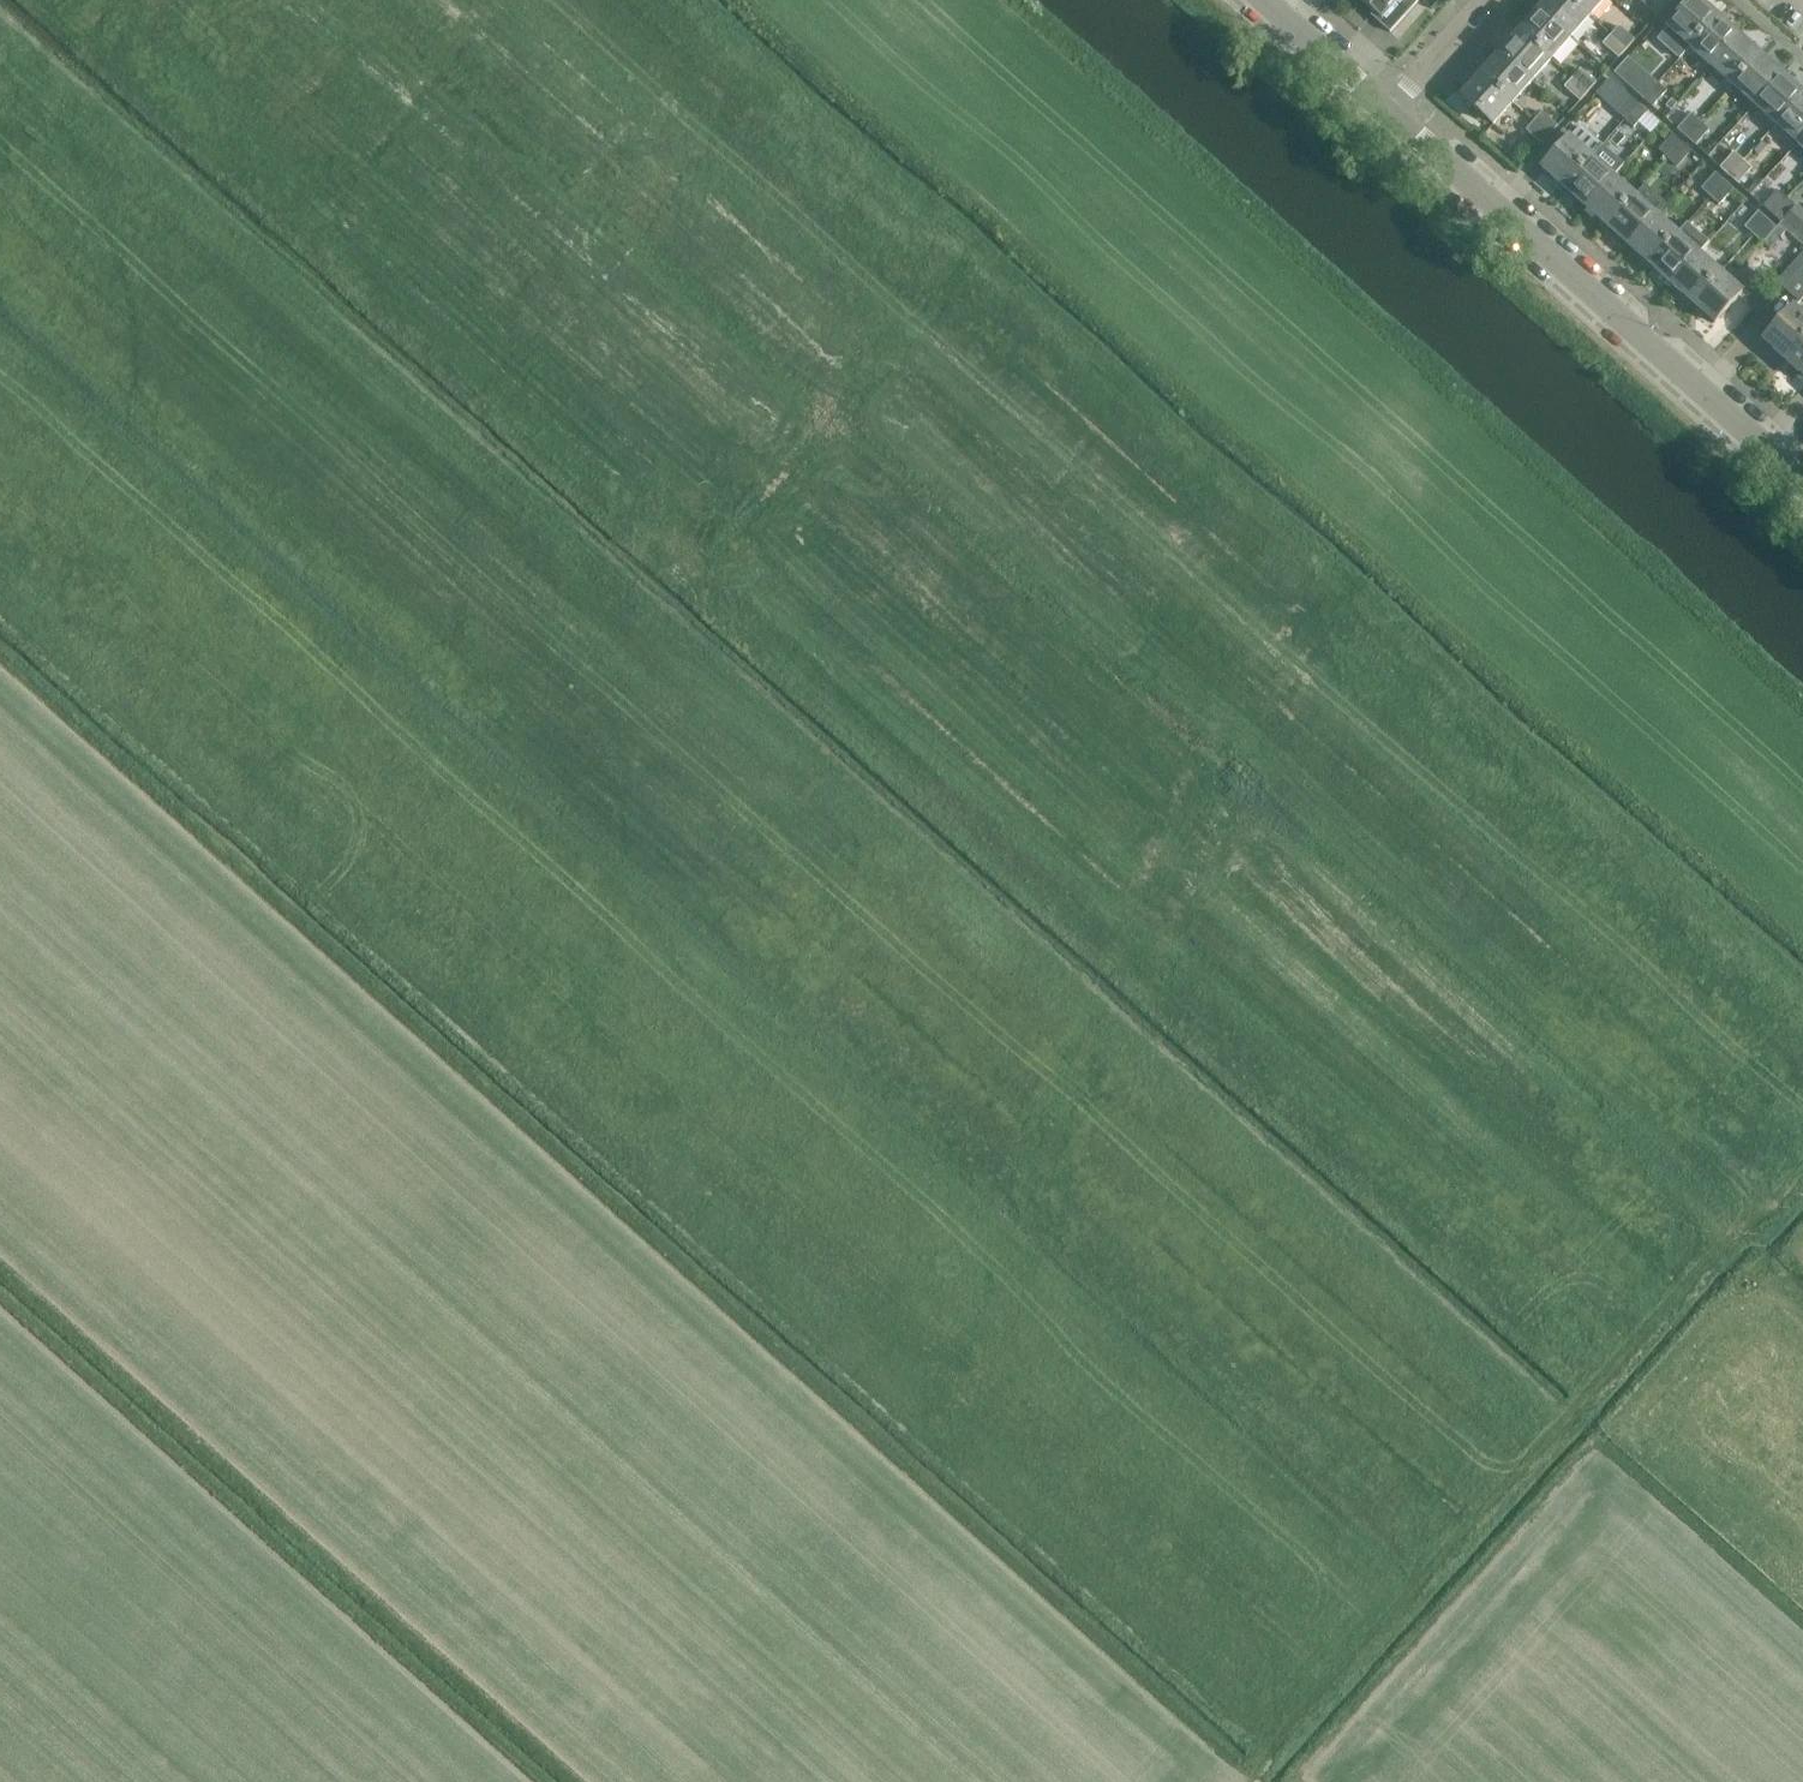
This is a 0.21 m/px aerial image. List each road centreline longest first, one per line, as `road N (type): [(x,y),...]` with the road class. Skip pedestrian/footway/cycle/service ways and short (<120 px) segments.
road 1 (residential): [(1802,485),(1390,106)]
road 2 (residential): [(1390,106),(1273,0)]
road 3 (residential): [(1390,106),(1487,0)]

